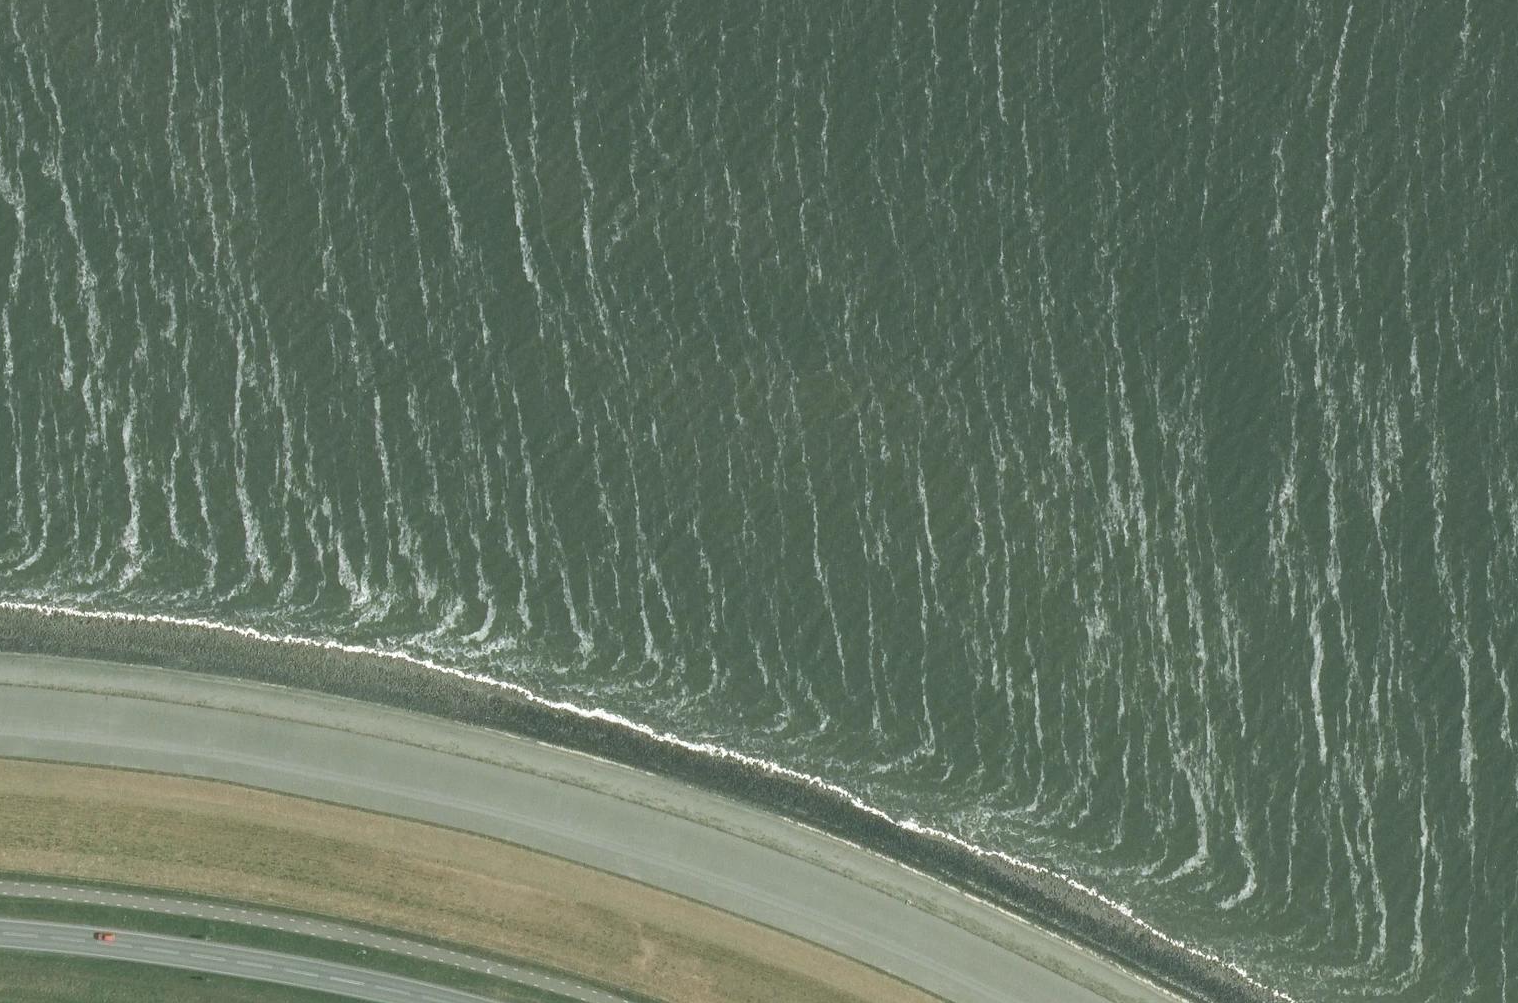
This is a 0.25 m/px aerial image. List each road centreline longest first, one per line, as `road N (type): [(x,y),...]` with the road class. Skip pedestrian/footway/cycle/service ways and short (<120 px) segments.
road 1 (unclassified): [(0,892),(317,934),(516,975),(606,1002)]
road 2 (trunk): [(452,1002),(276,966),(0,930)]

